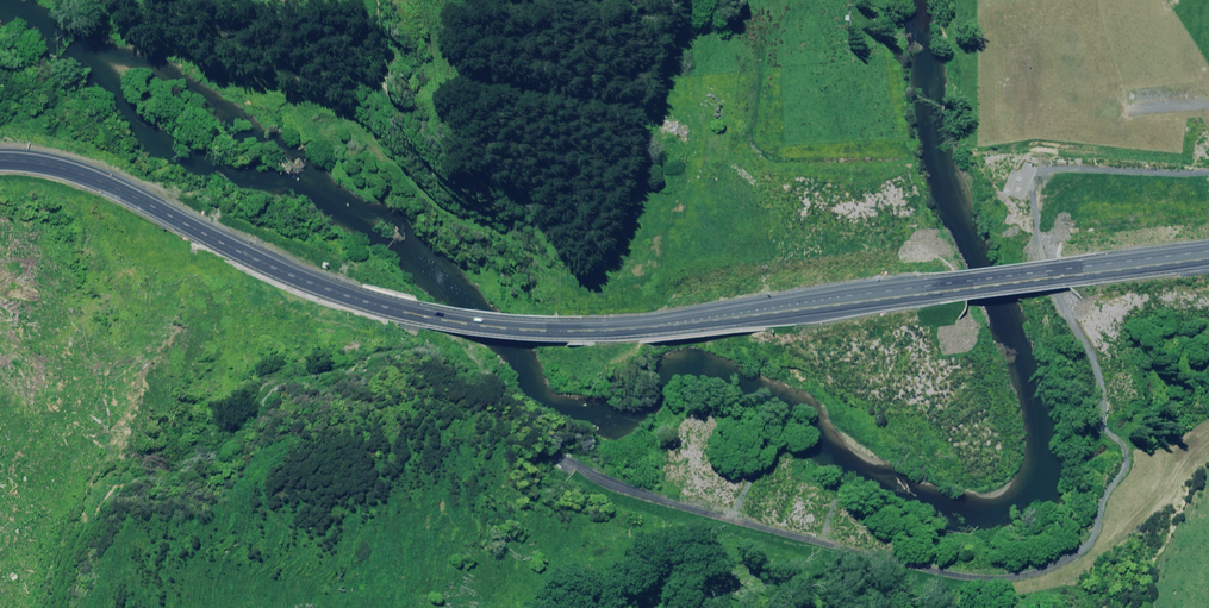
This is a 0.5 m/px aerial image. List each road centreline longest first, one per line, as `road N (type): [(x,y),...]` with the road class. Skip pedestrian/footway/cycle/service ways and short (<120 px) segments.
road 1 (trunk): [(1208,259),(716,321),(516,329),(335,292),(123,191),(0,161)]
road 2 (track): [(1112,527),(1049,570),(988,577),(909,566),(604,487),(559,459),(468,367)]

